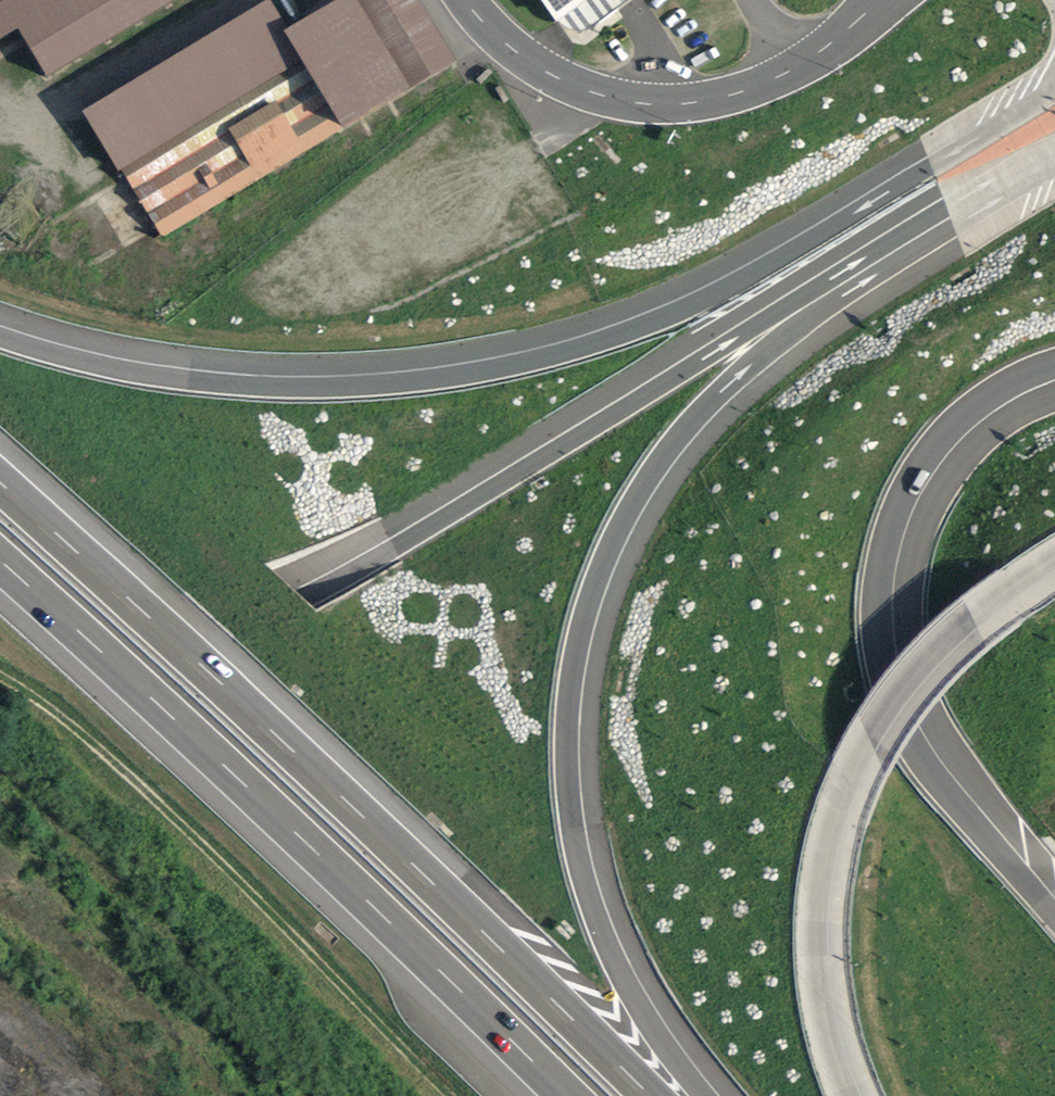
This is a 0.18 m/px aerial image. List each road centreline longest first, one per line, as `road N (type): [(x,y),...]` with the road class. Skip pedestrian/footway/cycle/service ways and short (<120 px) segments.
road 1 (motorway): [(1054,95),(1007,135),(809,247),(657,315),(498,361),(356,374),(189,371),(96,358),(0,327)]
road 2 (motorway): [(0,610),(128,621),(241,611),(298,594),(845,278),(951,230)]
road 3 (motorway): [(714,1095),(685,1067),(627,961),(600,872),(580,716),(586,658),(629,533),(704,428),(951,230)]
road 4 (motorway): [(652,1095),(160,624),(0,488)]
road 5 (motorway): [(0,571),(552,1095)]
road 6 (track): [(0,676),(69,724),(450,1095)]
road 7 (tertiary): [(466,0),(553,76),(593,94),(678,103),(767,82),(876,0)]

